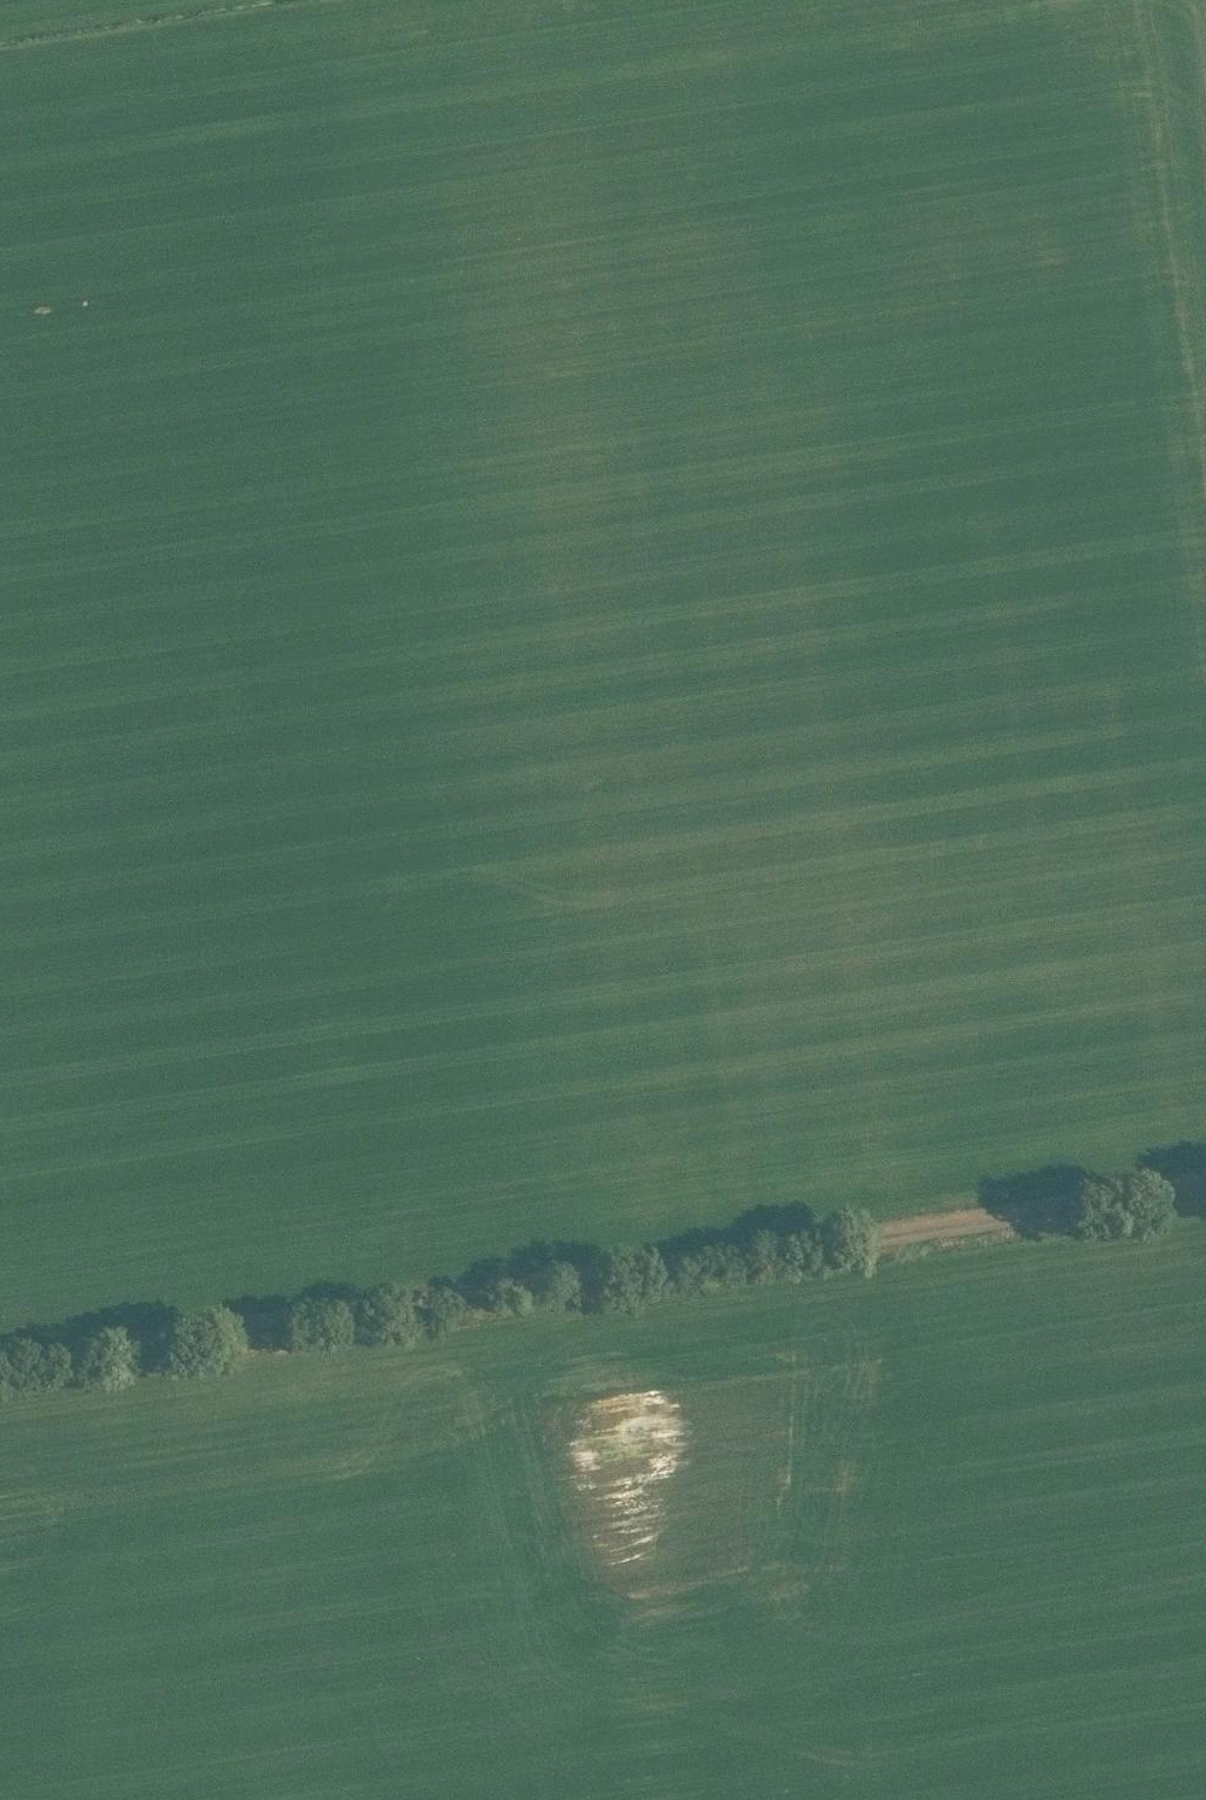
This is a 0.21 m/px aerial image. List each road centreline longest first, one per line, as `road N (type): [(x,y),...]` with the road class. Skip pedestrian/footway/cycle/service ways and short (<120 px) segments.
road 1 (track): [(1205,1190),(0,1372)]

